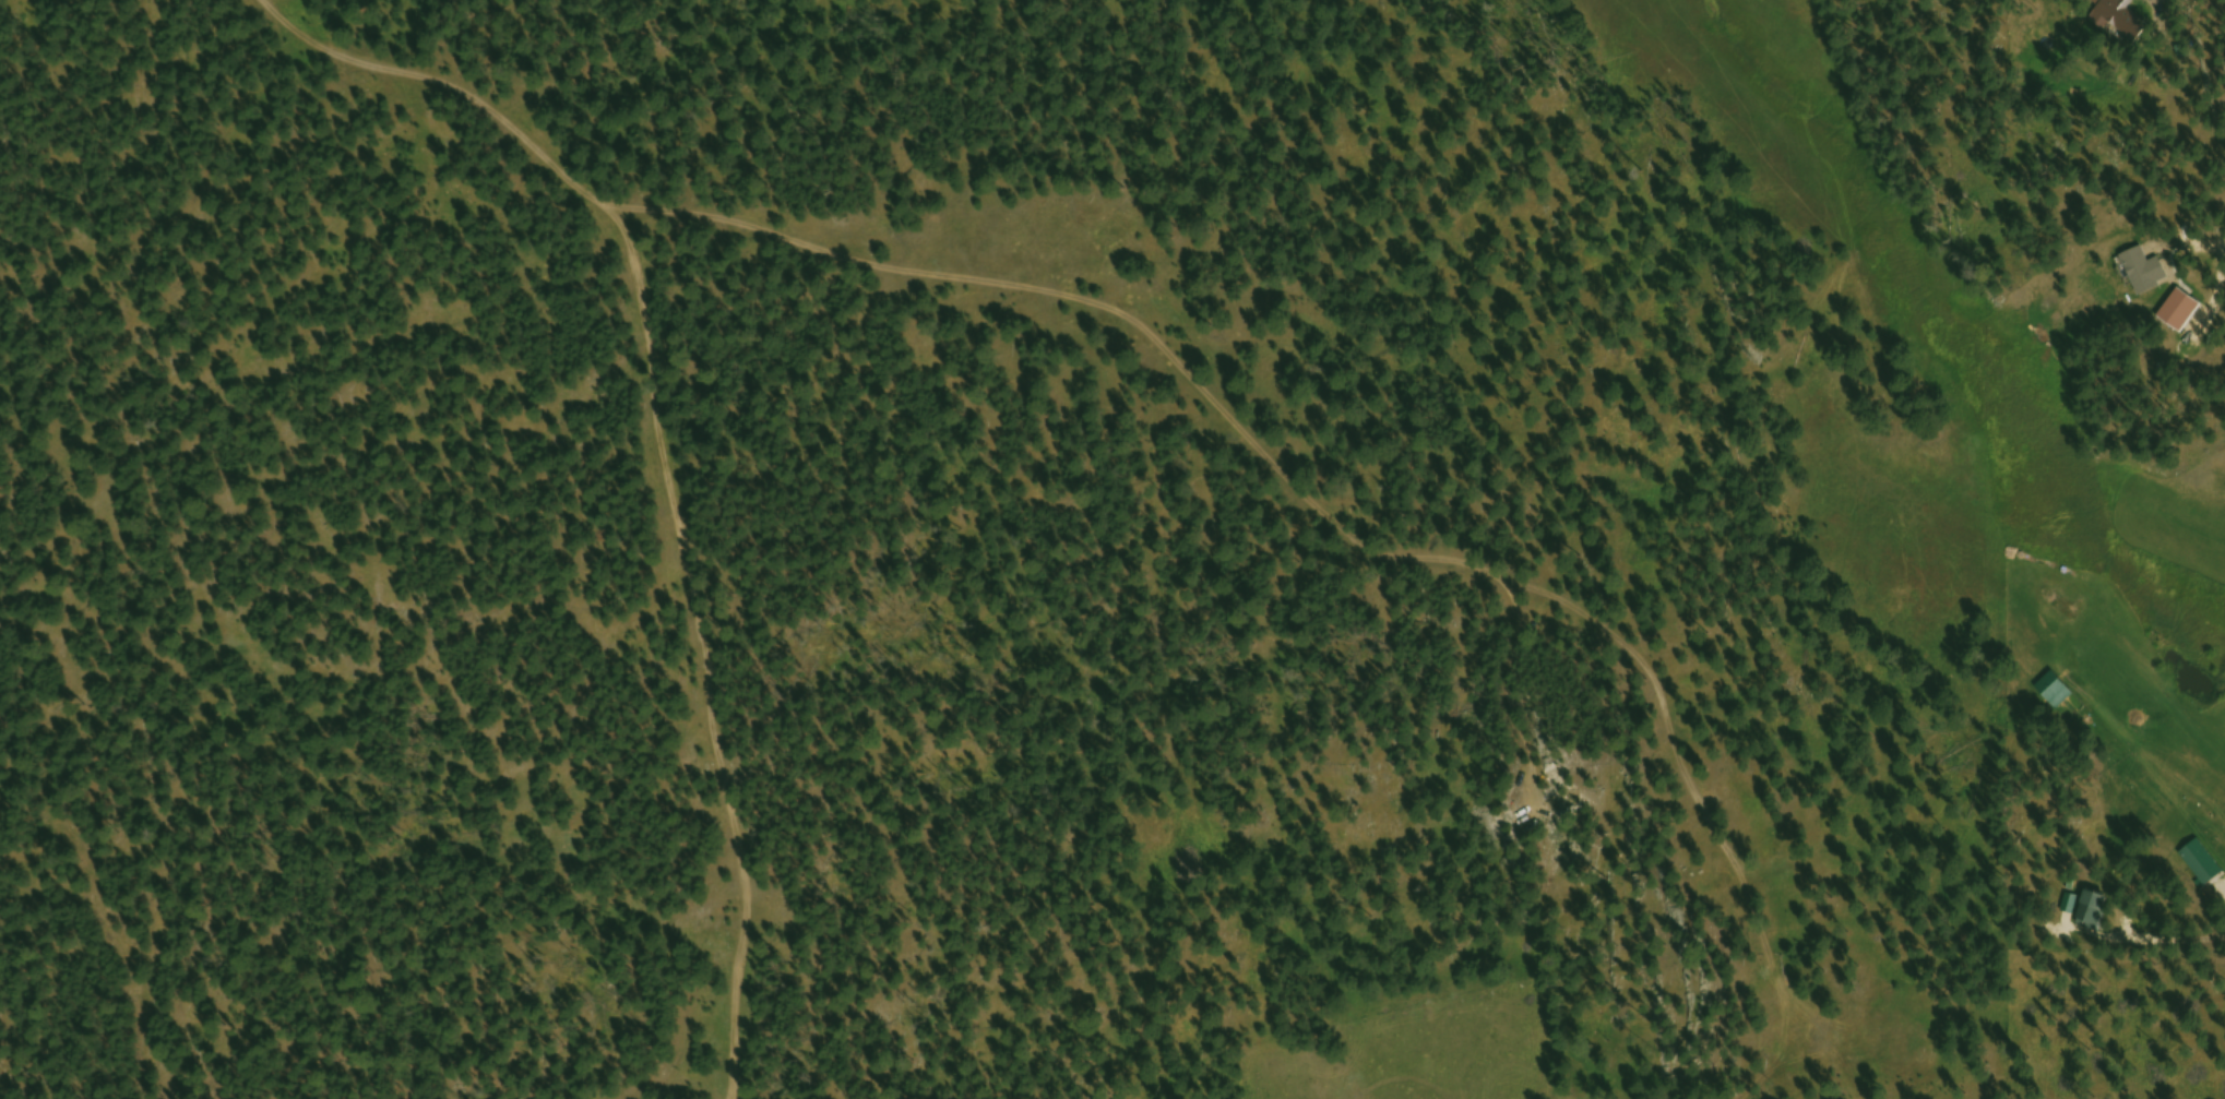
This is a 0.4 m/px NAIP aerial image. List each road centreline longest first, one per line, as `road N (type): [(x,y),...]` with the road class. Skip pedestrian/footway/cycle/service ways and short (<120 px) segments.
road 1 (track): [(728,1098),(743,895),(709,739),(703,646),(661,461),(621,227),(479,103),(302,40),(259,0)]

